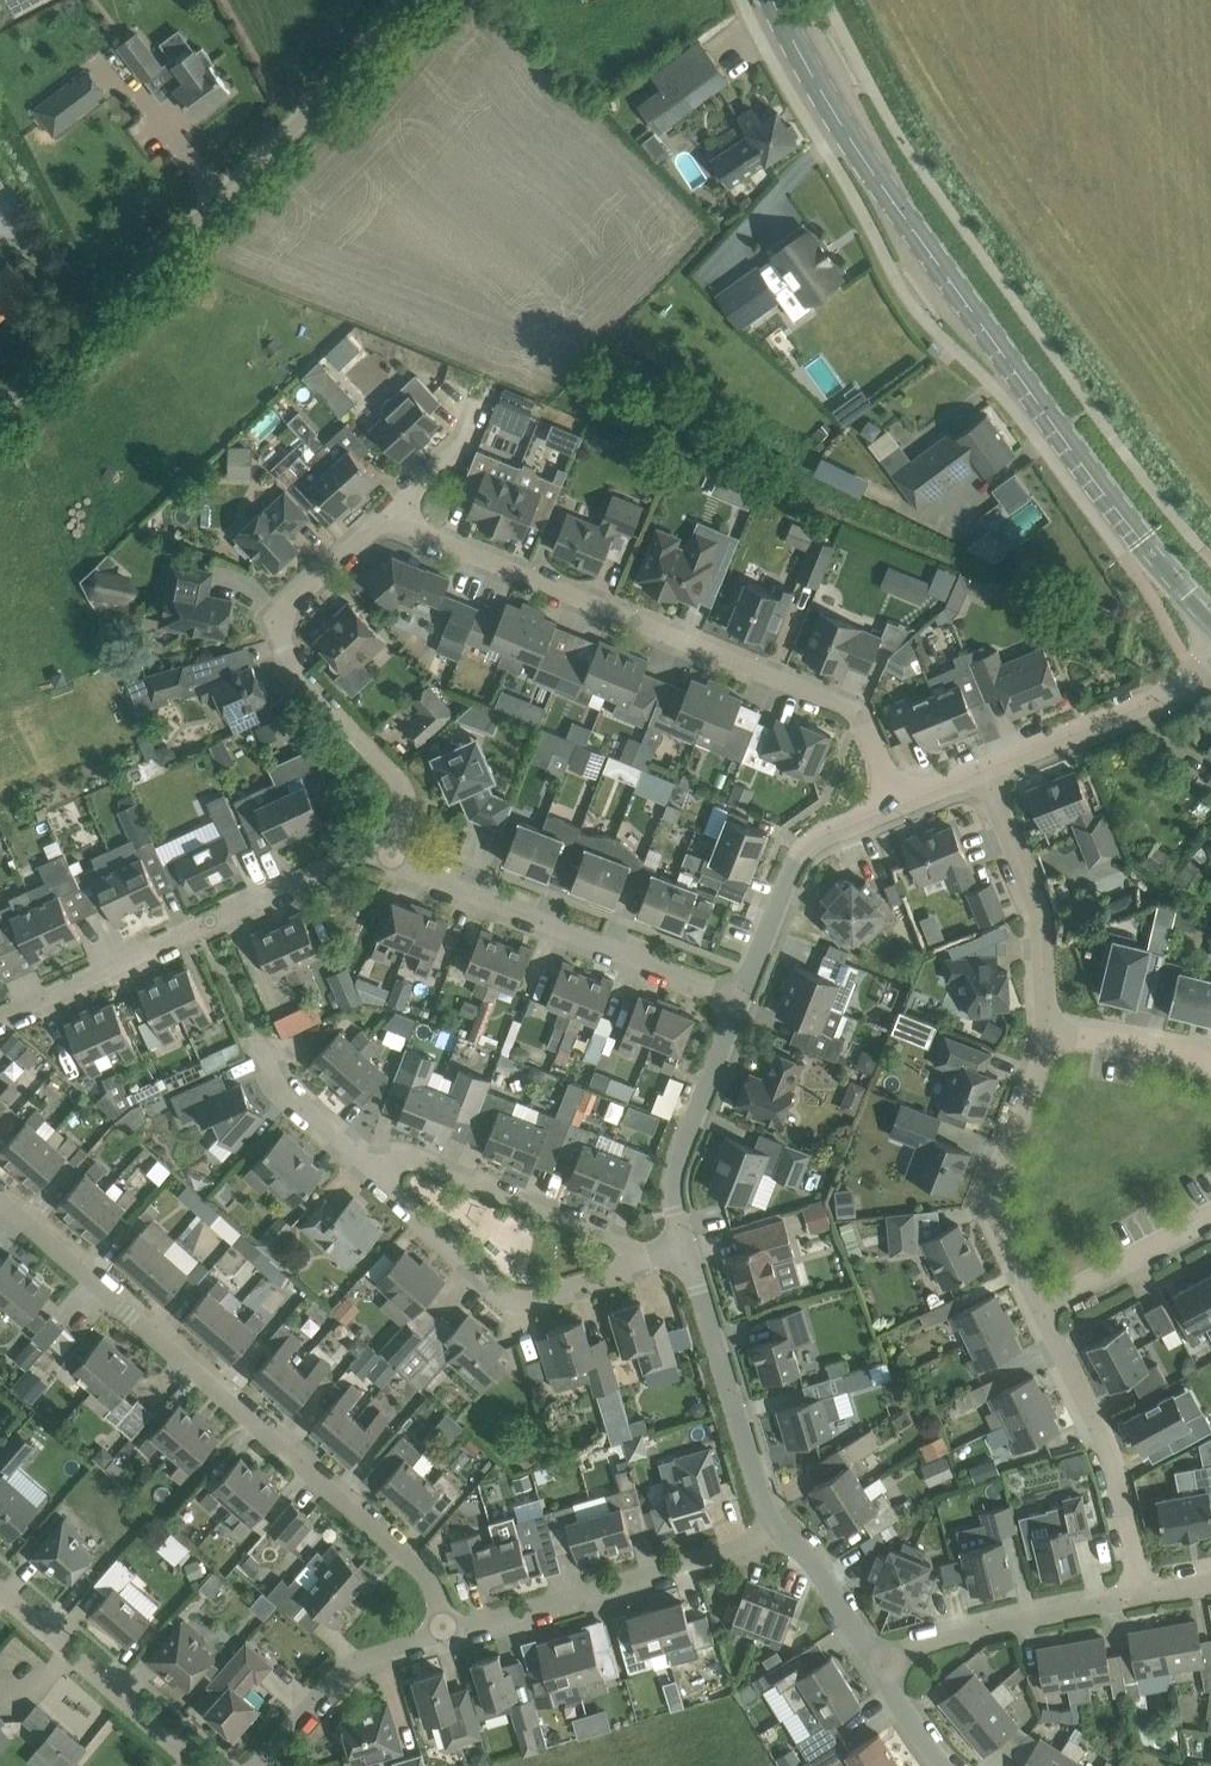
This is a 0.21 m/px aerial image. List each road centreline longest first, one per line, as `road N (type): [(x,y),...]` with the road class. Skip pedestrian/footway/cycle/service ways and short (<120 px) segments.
road 1 (secondary): [(1210,614),(1143,540),(1002,354),(876,173),(774,0)]
road 2 (residential): [(449,1631),(399,1552),(0,1204)]
road 3 (residential): [(889,809),(863,724),(832,702),(383,528)]
road 4 (unclassified): [(0,405),(387,35),(406,0)]
road 5 (residential): [(0,1019),(388,846)]
road 6 (residential): [(388,846),(401,830),(398,783),(301,688),(288,651),(294,608),(383,528)]
road 7 (residential): [(388,846),(444,894),(739,1004)]
road 8 (residential): [(654,1254),(542,1302),(503,1297),(373,1160)]
road 9 (residential): [(449,1631),(775,1534)]
road 10 (residential): [(1143,1592),(1080,1395),(1039,1308)]
road 11 (residential): [(654,1254),(373,1160)]
road 12 (residential): [(1039,1308),(992,1207),(1042,1029)]
road 13 (residential): [(775,1534),(691,1264)]
road 14 (residential): [(691,1264),(677,1216),(678,1173),(739,1004)]
road 15 (residential): [(1042,1029),(1045,943),(984,770)]
road 16 (residential): [(202,1765),(0,1590)]
road 17 (residential): [(884,1657),(1143,1592)]
road 18 (residential): [(739,1004),(800,857),(841,828),(889,809)]
road 19 (residential): [(984,770),(1173,691),(1210,659)]
road 20 (residential): [(259,1765),(357,1664),(449,1631)]
road 21 (residential): [(1210,1210),(1039,1308)]
road 22 (residential): [(1042,1029),(1210,1064)]
road 23 (residential): [(373,1160),(285,1089),(259,1039)]
road 24 (residential): [(884,1657),(813,1566),(775,1534)]
road 25 (residential): [(383,528),(454,460),(480,399)]
road 26 (residential): [(945,1765),(917,1735),(884,1657)]

